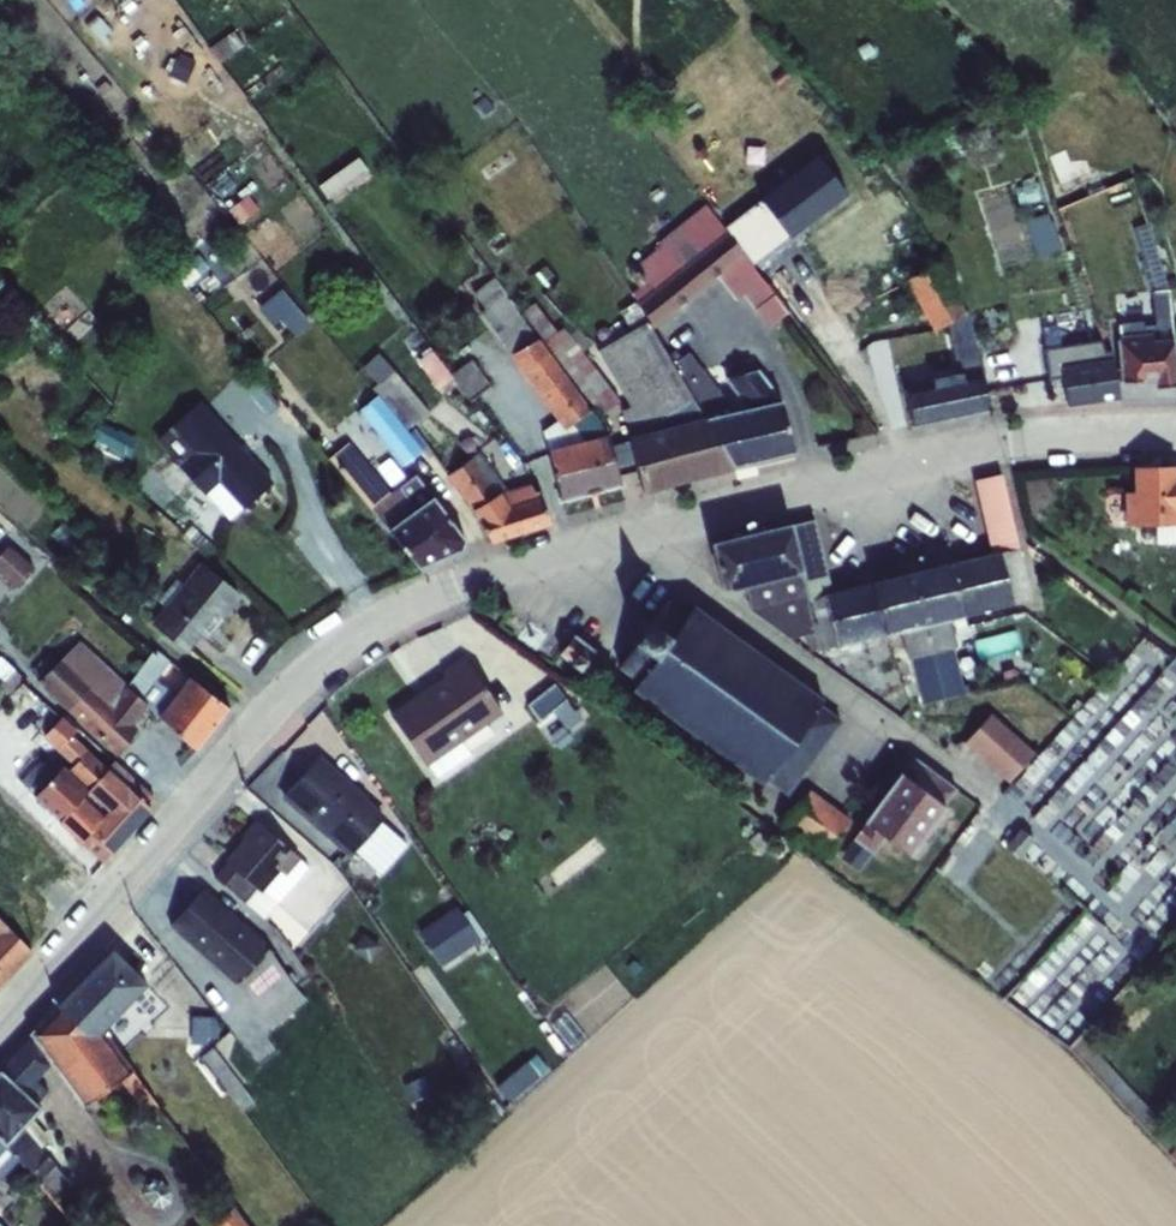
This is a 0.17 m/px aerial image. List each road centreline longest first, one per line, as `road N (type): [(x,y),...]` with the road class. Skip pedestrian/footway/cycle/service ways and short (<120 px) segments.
road 1 (residential): [(0,1035),(307,668),(394,614),(700,509),(855,472),(1022,441),(1175,438)]

